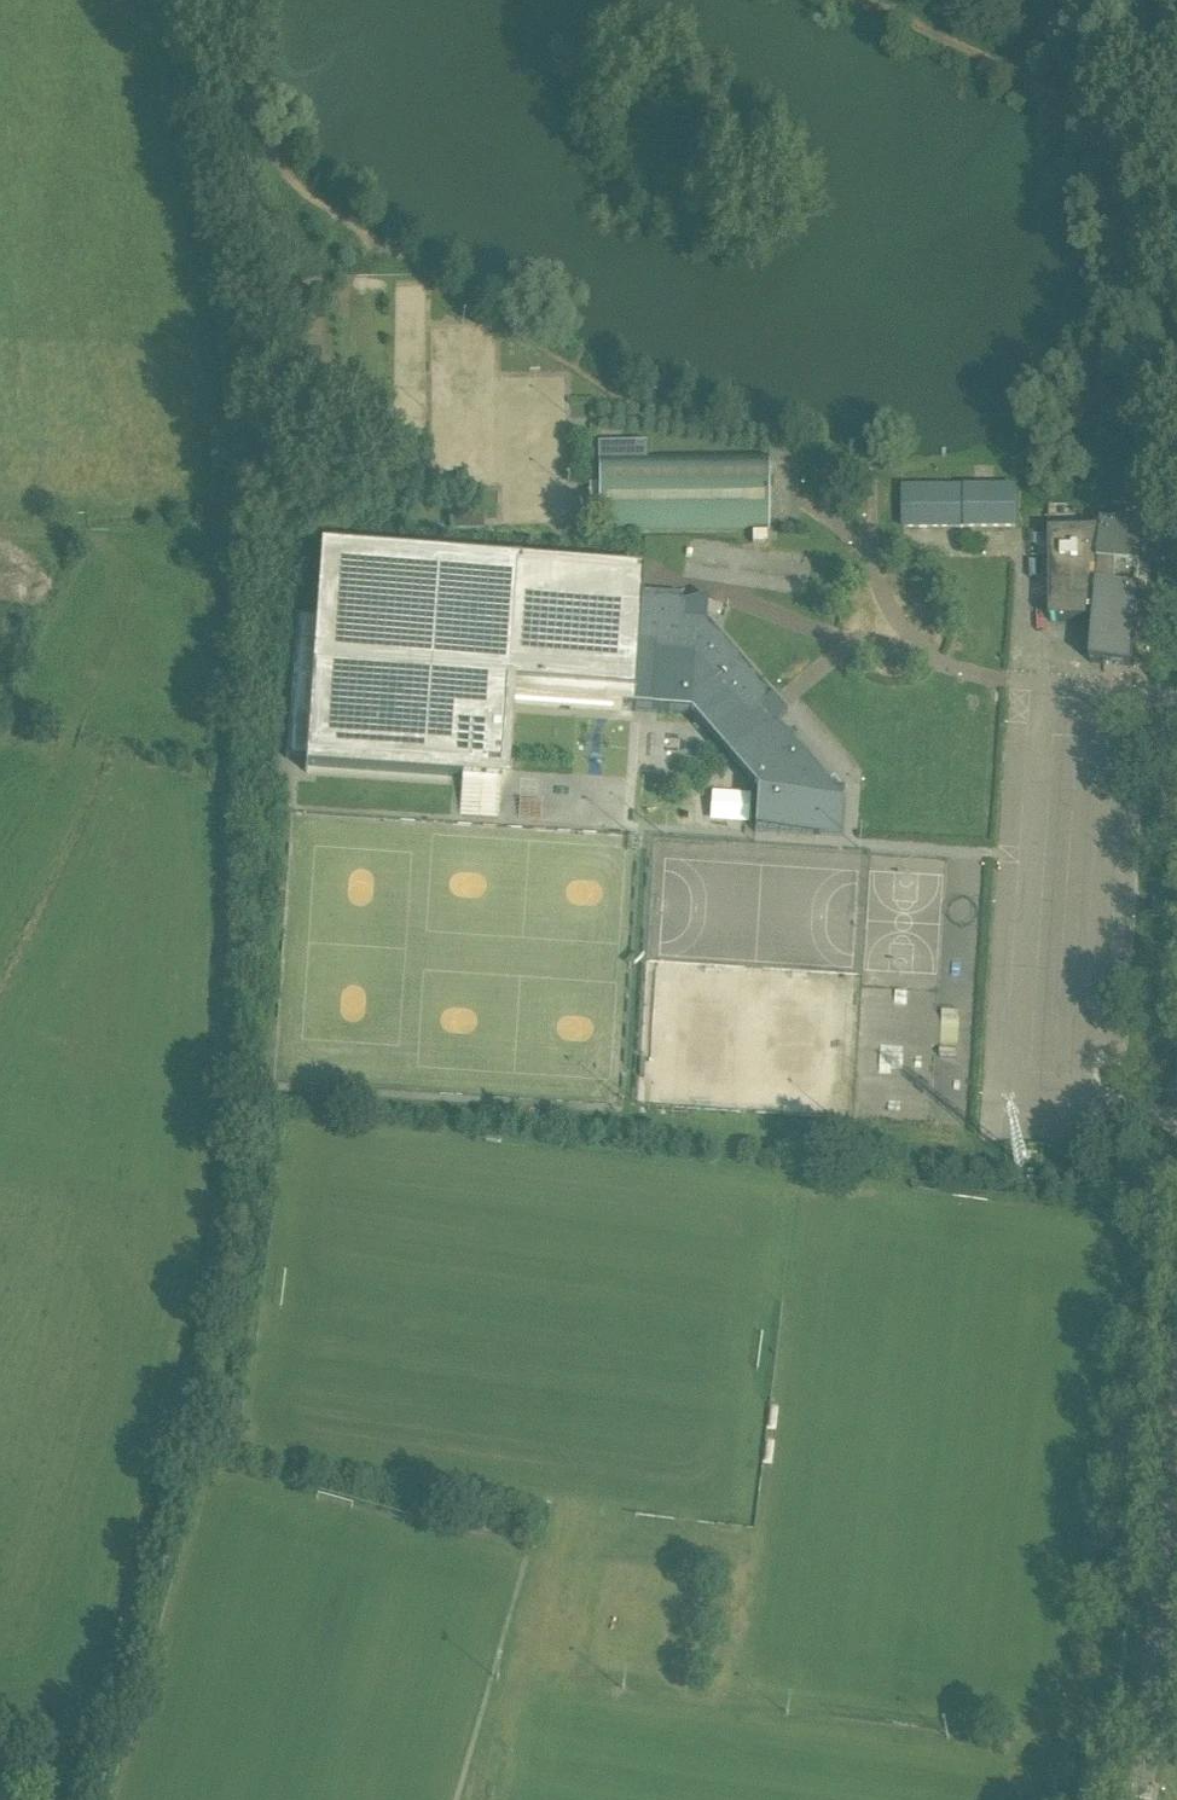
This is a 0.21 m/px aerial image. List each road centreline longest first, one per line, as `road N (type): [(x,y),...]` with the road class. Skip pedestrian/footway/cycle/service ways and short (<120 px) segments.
road 1 (unclassified): [(1128,1799),(1176,1357)]

